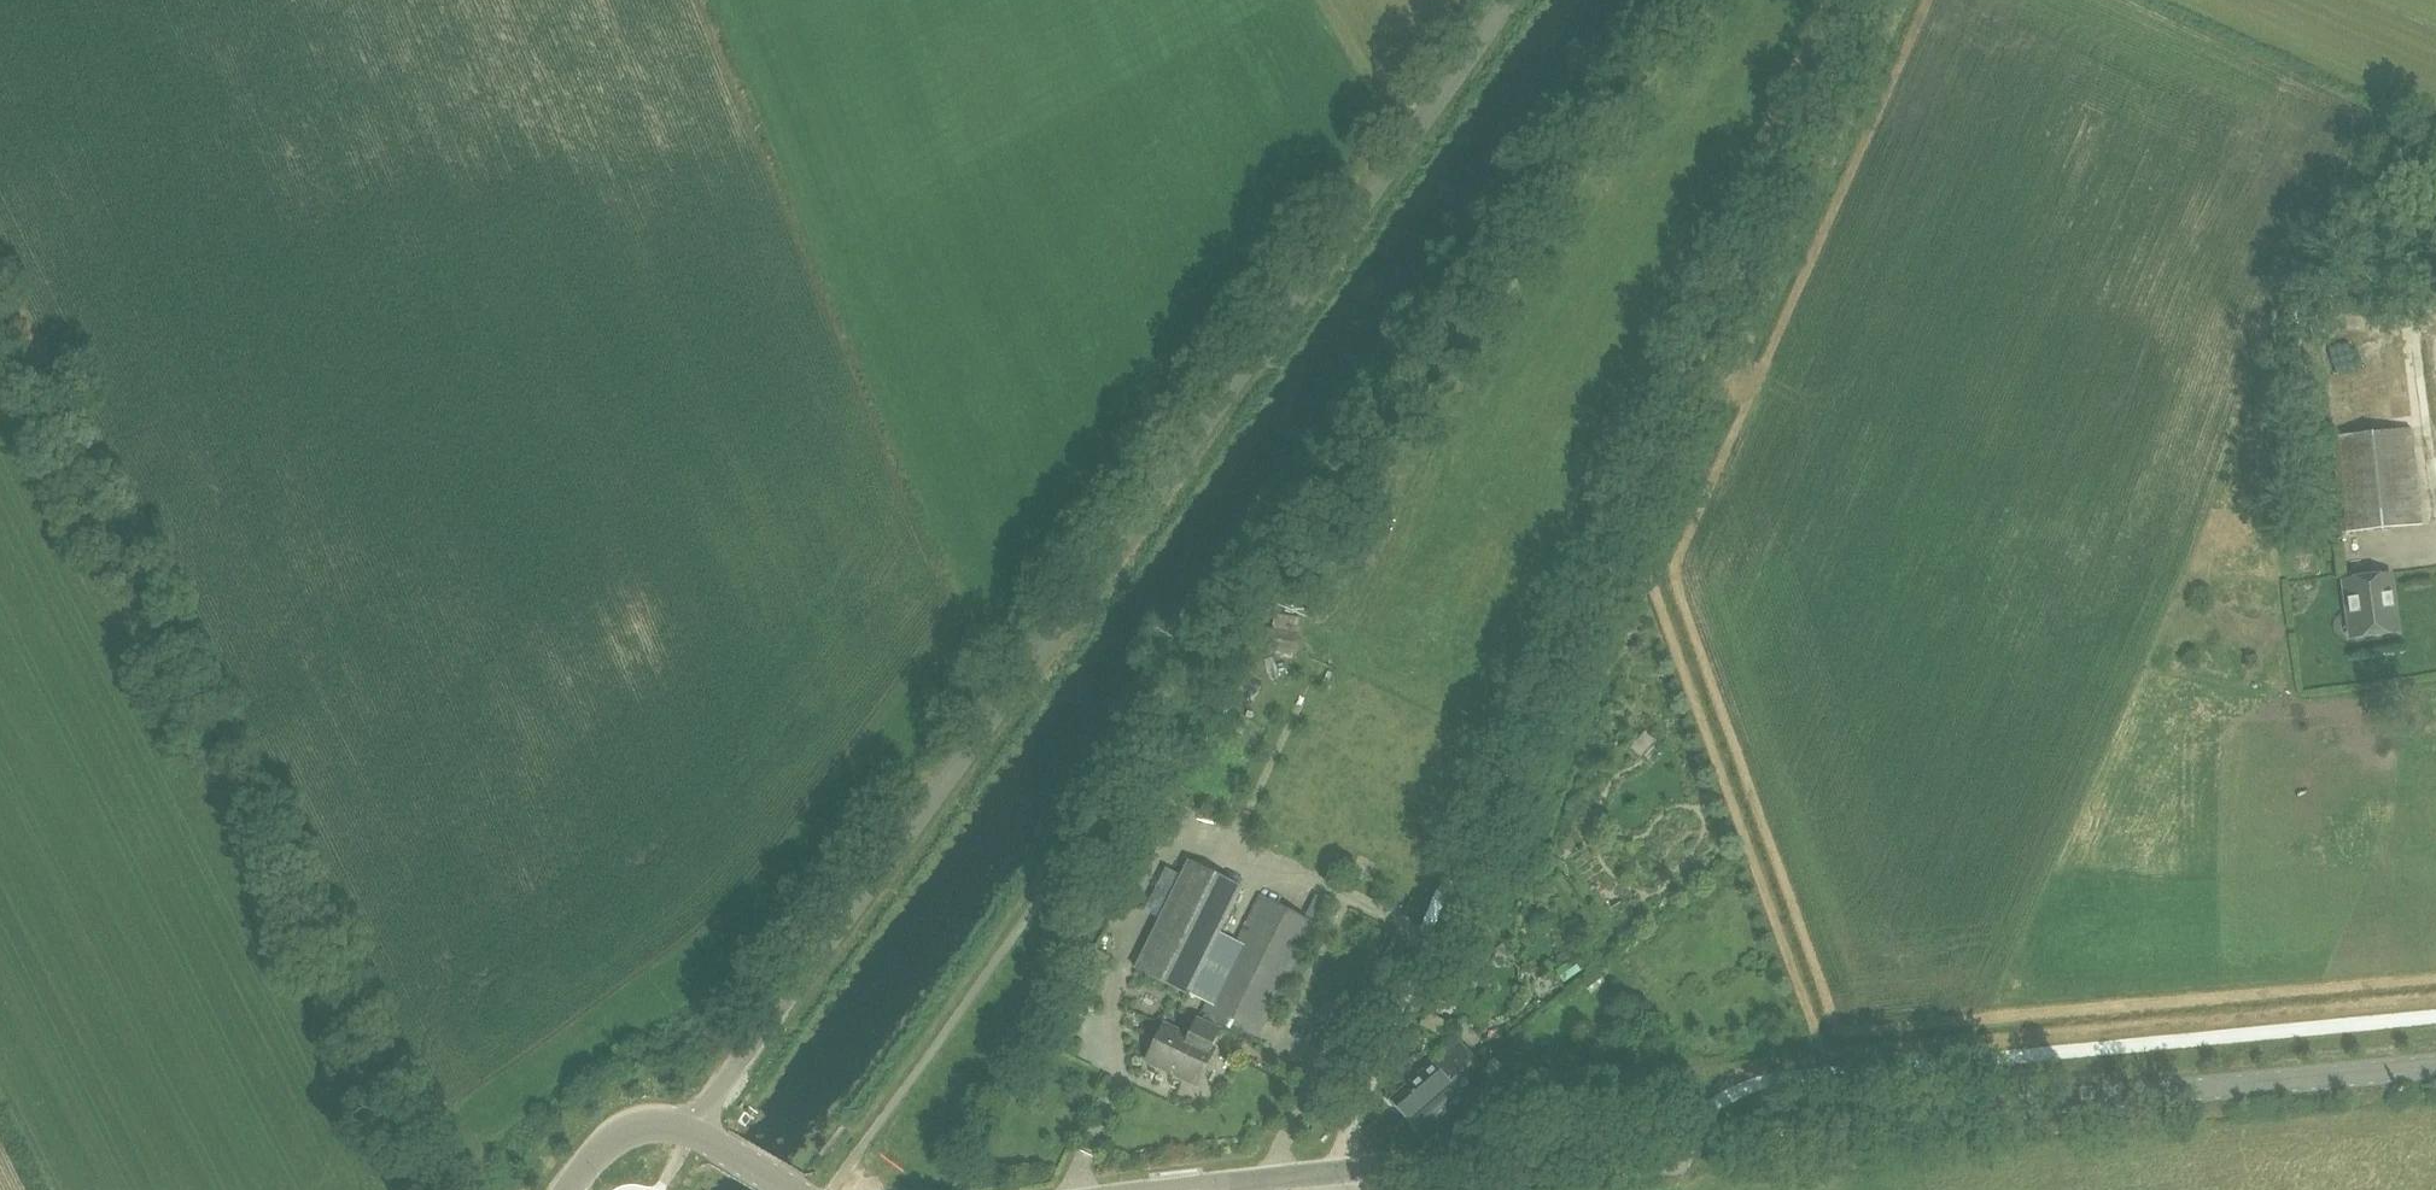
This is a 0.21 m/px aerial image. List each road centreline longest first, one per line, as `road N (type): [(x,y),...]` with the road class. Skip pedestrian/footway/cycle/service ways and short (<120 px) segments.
road 1 (unclassified): [(694,1130),(1508,0)]
road 2 (track): [(1872,0),(1338,1170)]
road 3 (secondary): [(1167,1189),(2435,1067)]
road 4 (secondary): [(573,1189),(610,1141),(635,1127),(694,1130)]
road 5 (secondary): [(694,1130),(798,1189)]

